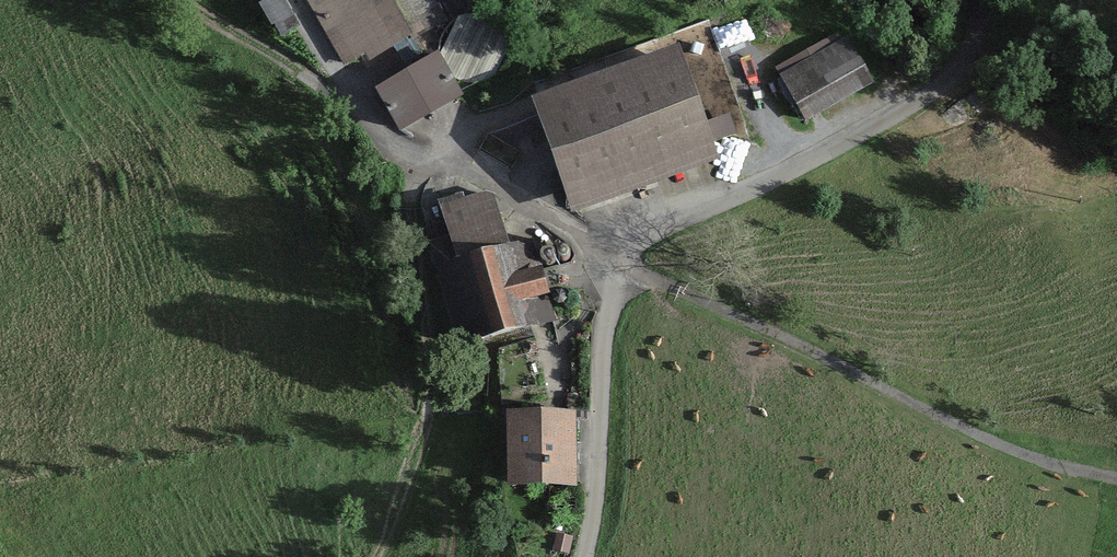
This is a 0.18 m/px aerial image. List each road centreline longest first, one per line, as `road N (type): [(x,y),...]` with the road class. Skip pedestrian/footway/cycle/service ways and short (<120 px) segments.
road 1 (track): [(1116,479),(1037,463),(832,367),(615,257),(389,122)]
road 2 (track): [(982,0),(962,62),(932,91),(832,151),(639,239),(615,257),(584,556)]
road 3 (track): [(166,0),(389,122)]

